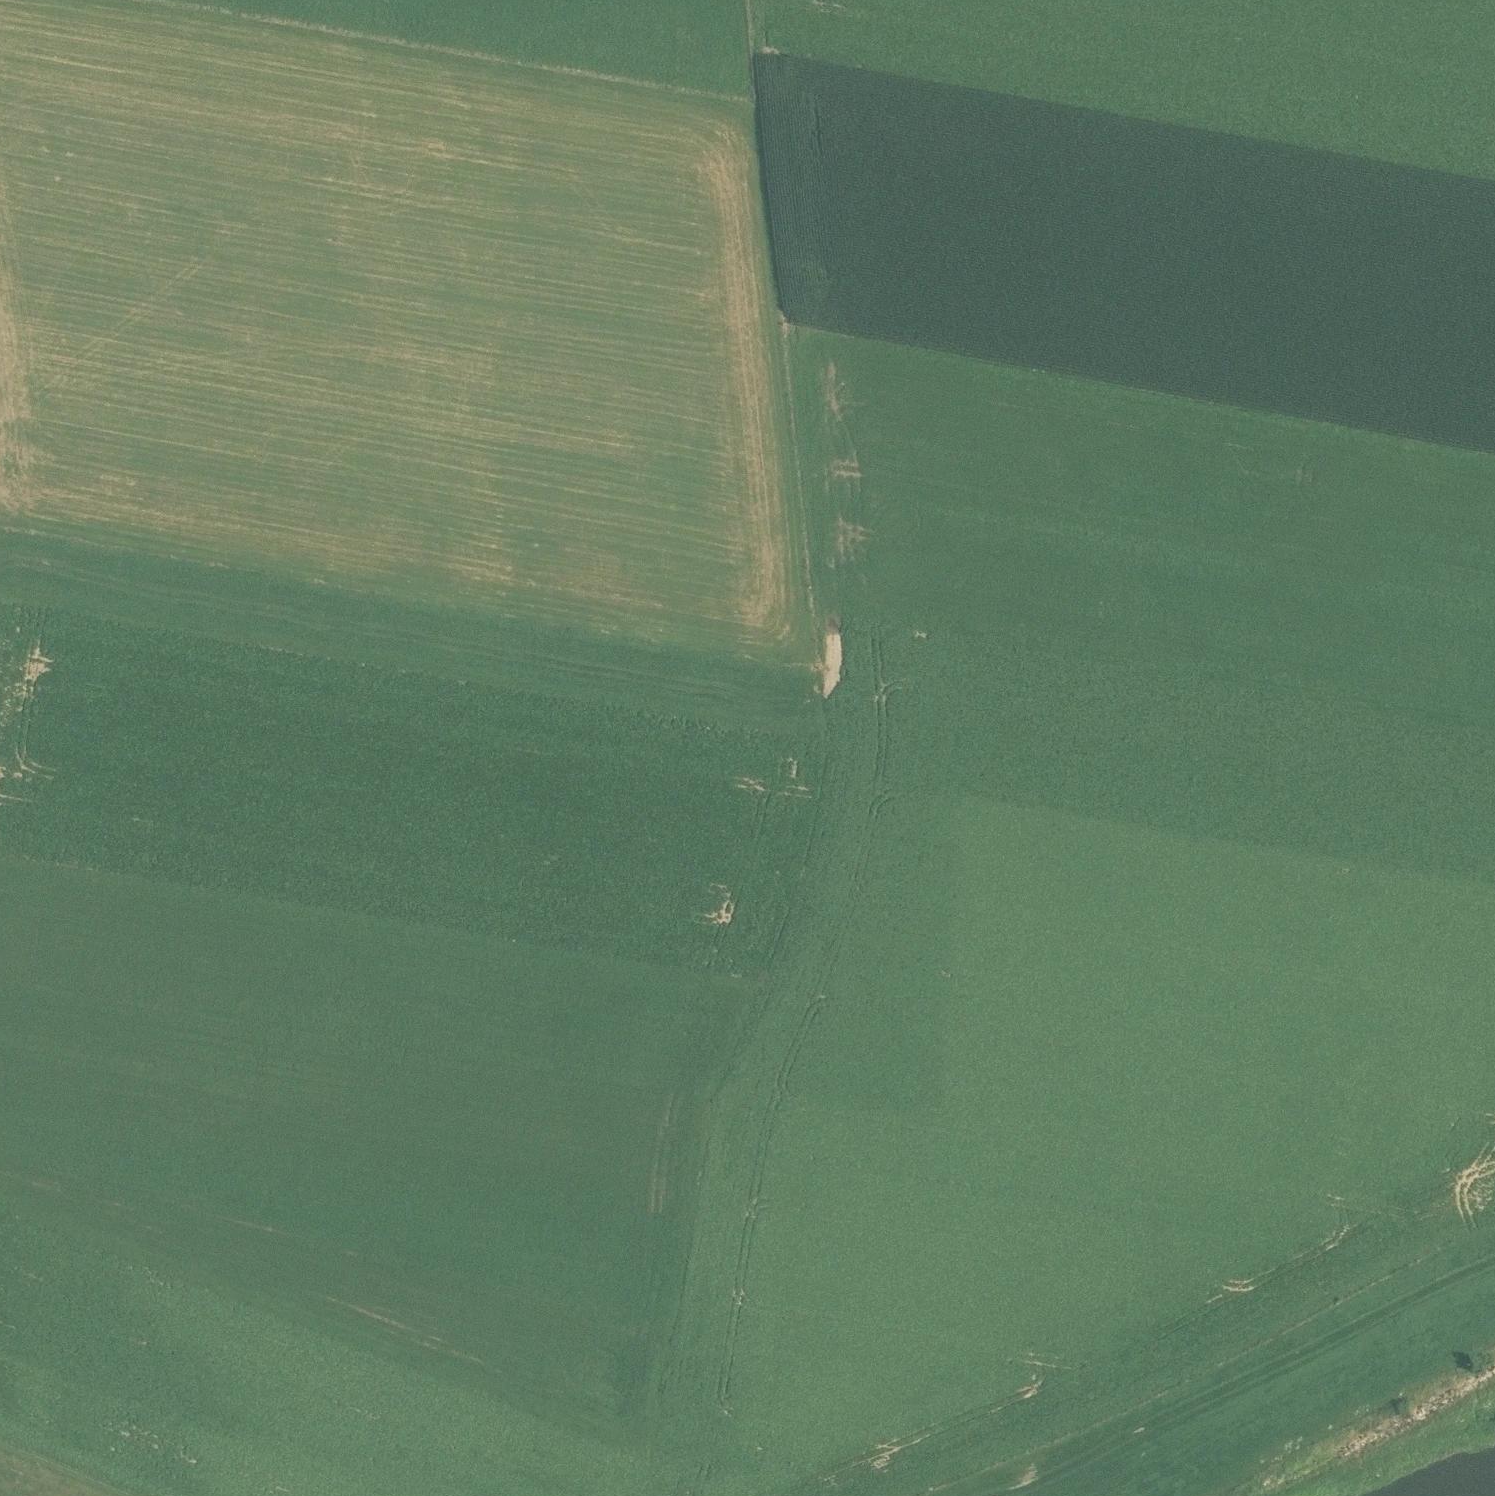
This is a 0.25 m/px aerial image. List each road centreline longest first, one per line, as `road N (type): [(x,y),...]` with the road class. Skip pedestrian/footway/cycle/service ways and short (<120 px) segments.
road 1 (track): [(998,1495),(1108,1453),(1494,1264)]

